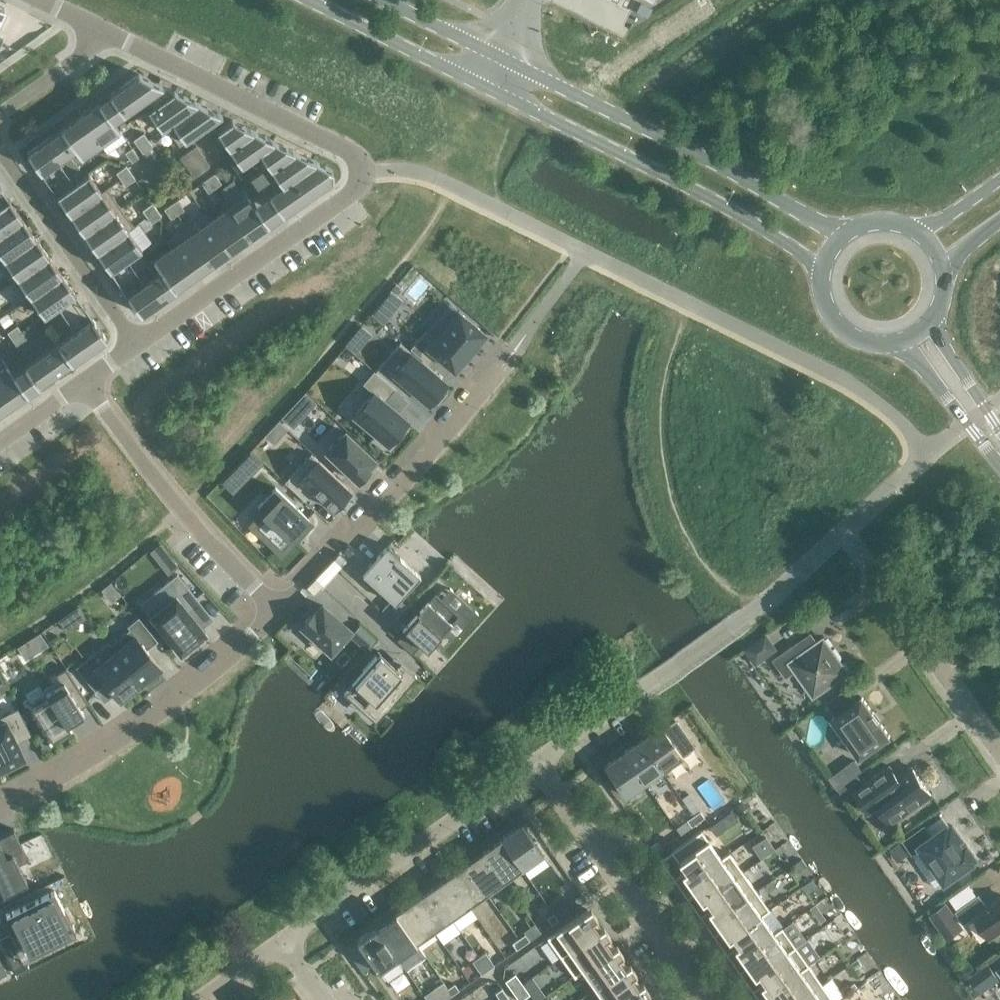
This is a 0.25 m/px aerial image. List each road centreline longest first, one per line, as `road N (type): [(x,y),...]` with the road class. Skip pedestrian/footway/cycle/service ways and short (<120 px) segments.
road 1 (residential): [(140,346),(351,197),(360,178),(347,148),(114,37)]
road 2 (secondary): [(840,236),(505,59)]
road 3 (secondary): [(489,92),(821,264)]
road 4 (residential): [(278,611),(517,350)]
road 5 (residential): [(0,807),(172,704),(278,611)]
road 6 (residential): [(284,941),(537,763)]
road 7 (residential): [(89,382),(177,505),(278,611)]
road 8 (residential): [(695,999),(537,763)]
road 9 (residential): [(852,539),(999,751)]
road 10 (residential): [(0,154),(140,346)]
road 11 (secondary): [(301,0),(489,92)]
road 12 (secondary): [(821,264),(821,306),(845,340),(884,353),(905,350)]
road 13 (tertiary): [(905,350),(999,461)]
road 14 (residential): [(0,120),(114,37)]
road 15 (secondary): [(505,59),(386,0)]
road 16 (tertiary): [(999,432),(937,328)]

